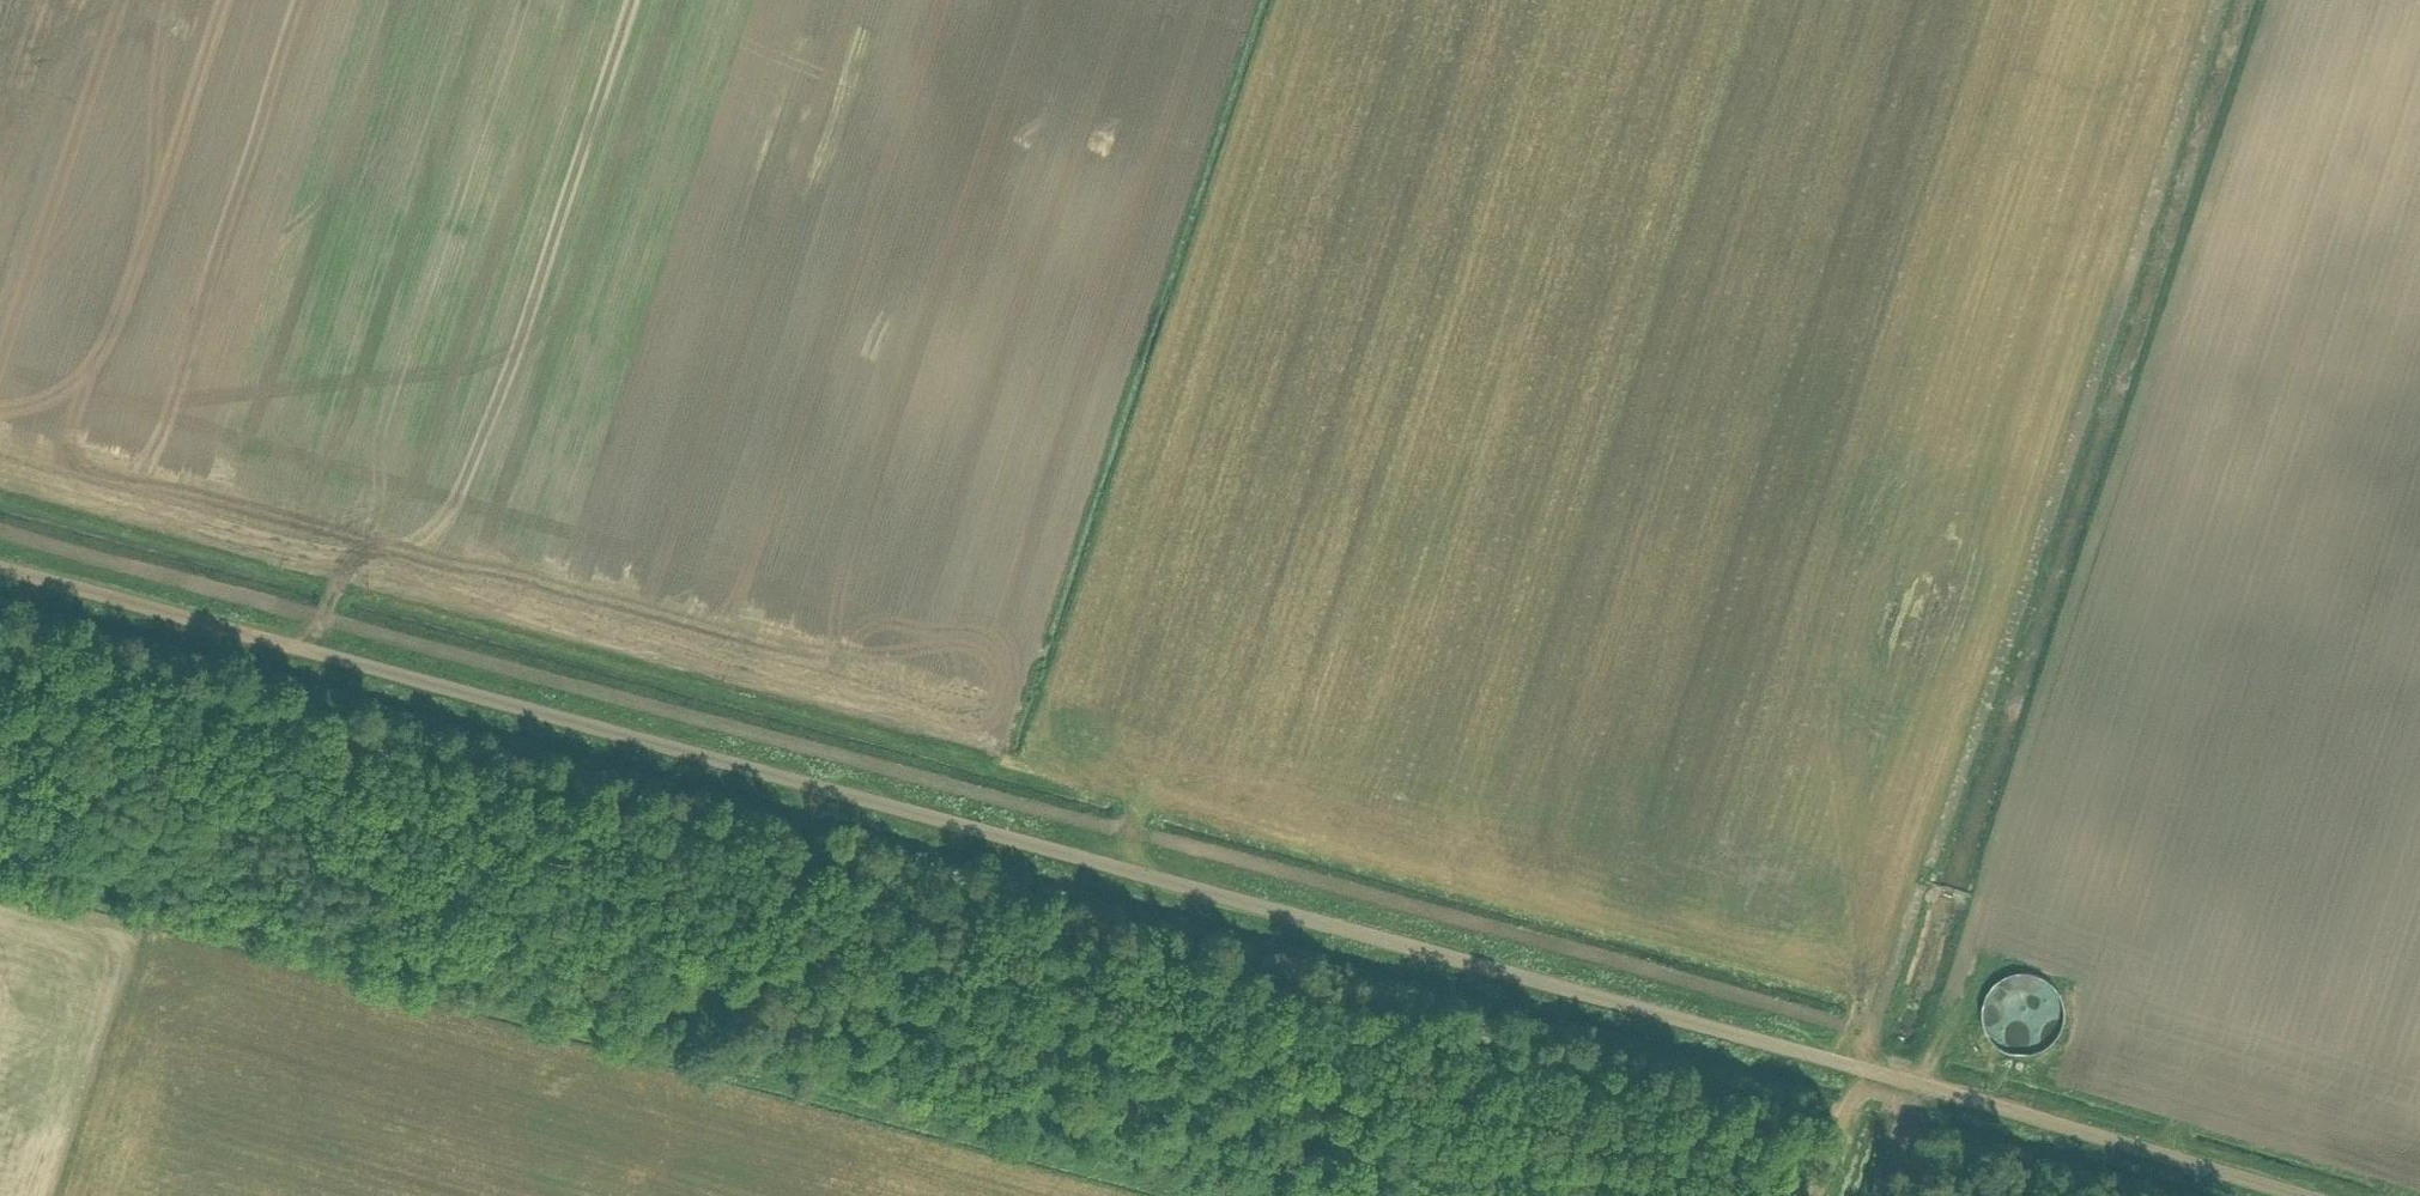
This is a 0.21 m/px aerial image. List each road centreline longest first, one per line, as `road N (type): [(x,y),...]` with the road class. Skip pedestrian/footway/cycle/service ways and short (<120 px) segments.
road 1 (unclassified): [(0,567),(2301,1195)]

